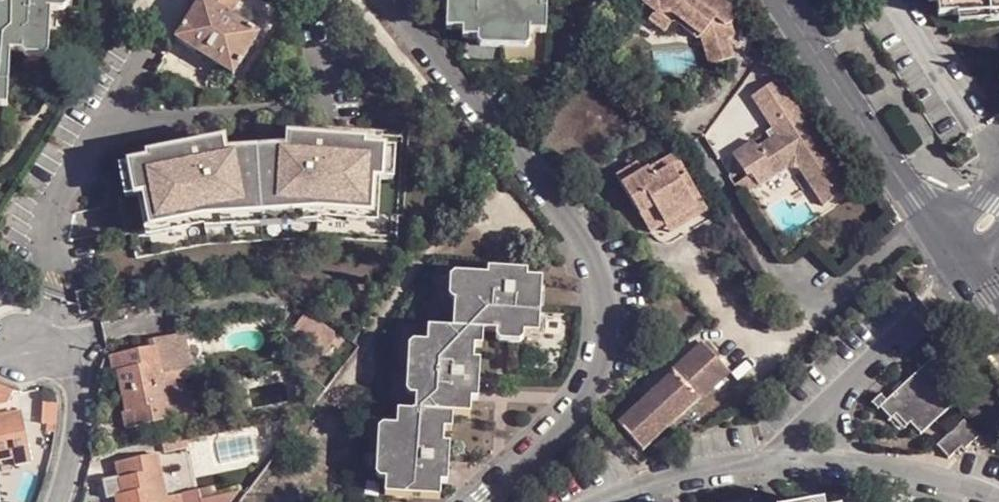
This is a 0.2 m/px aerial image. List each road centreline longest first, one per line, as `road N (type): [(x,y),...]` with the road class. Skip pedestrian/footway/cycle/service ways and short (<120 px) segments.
road 1 (tertiary): [(781,0),(958,254)]
road 2 (residential): [(60,501),(82,420),(76,339),(0,354)]

